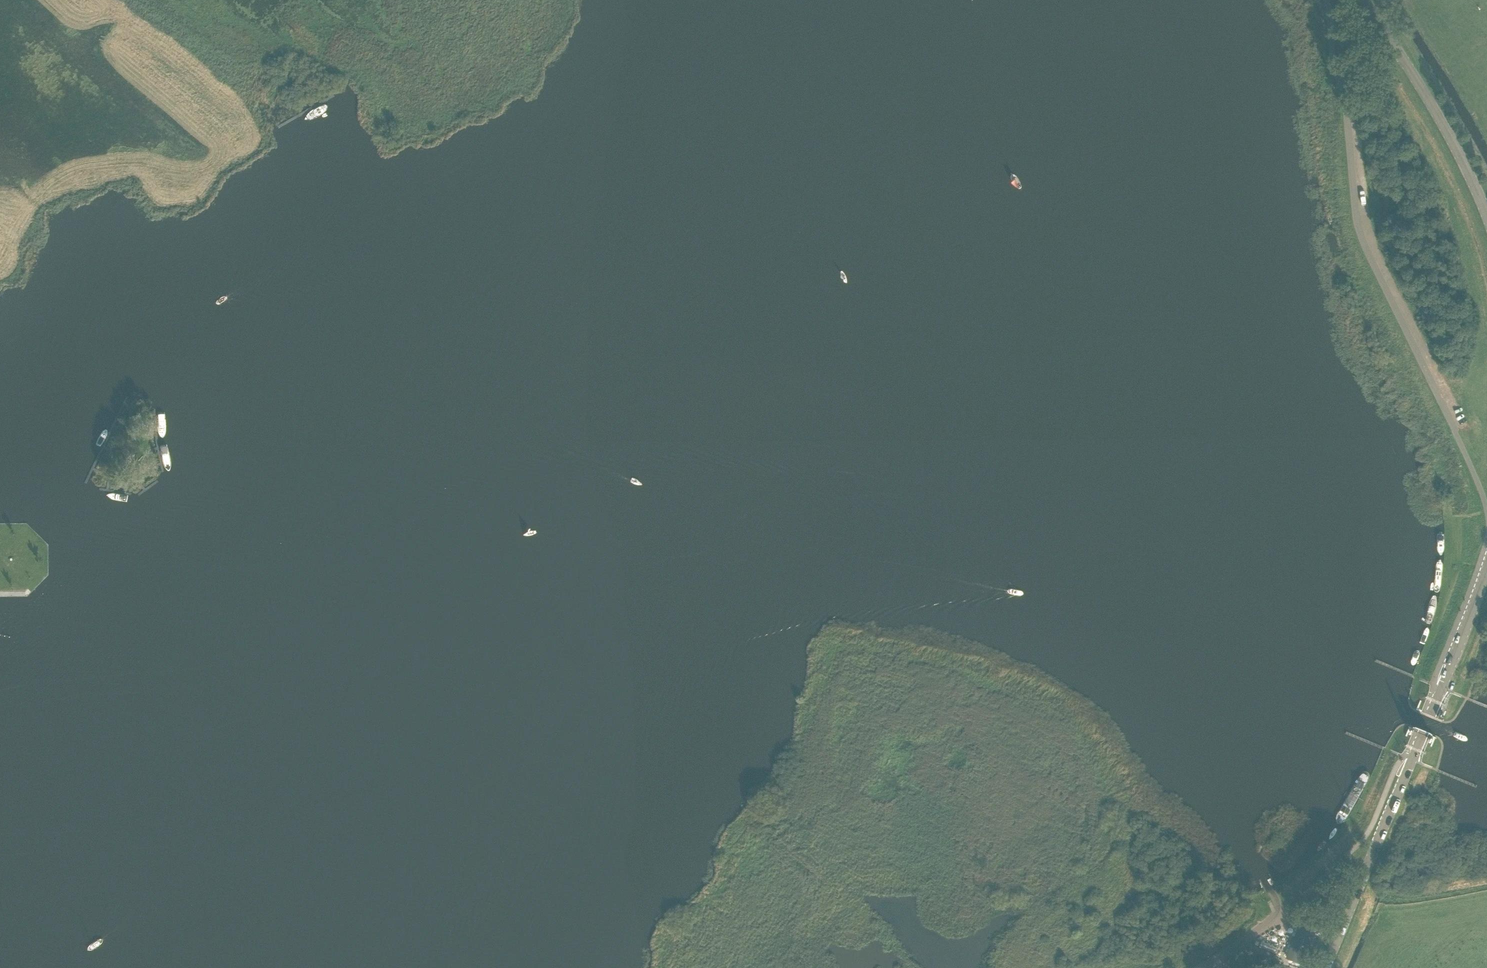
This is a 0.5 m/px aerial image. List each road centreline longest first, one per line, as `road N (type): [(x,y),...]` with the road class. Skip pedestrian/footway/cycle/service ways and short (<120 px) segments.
road 1 (secondary): [(1325,967),(1486,571)]
road 2 (secondary): [(1486,215),(1444,127),(1366,0)]

